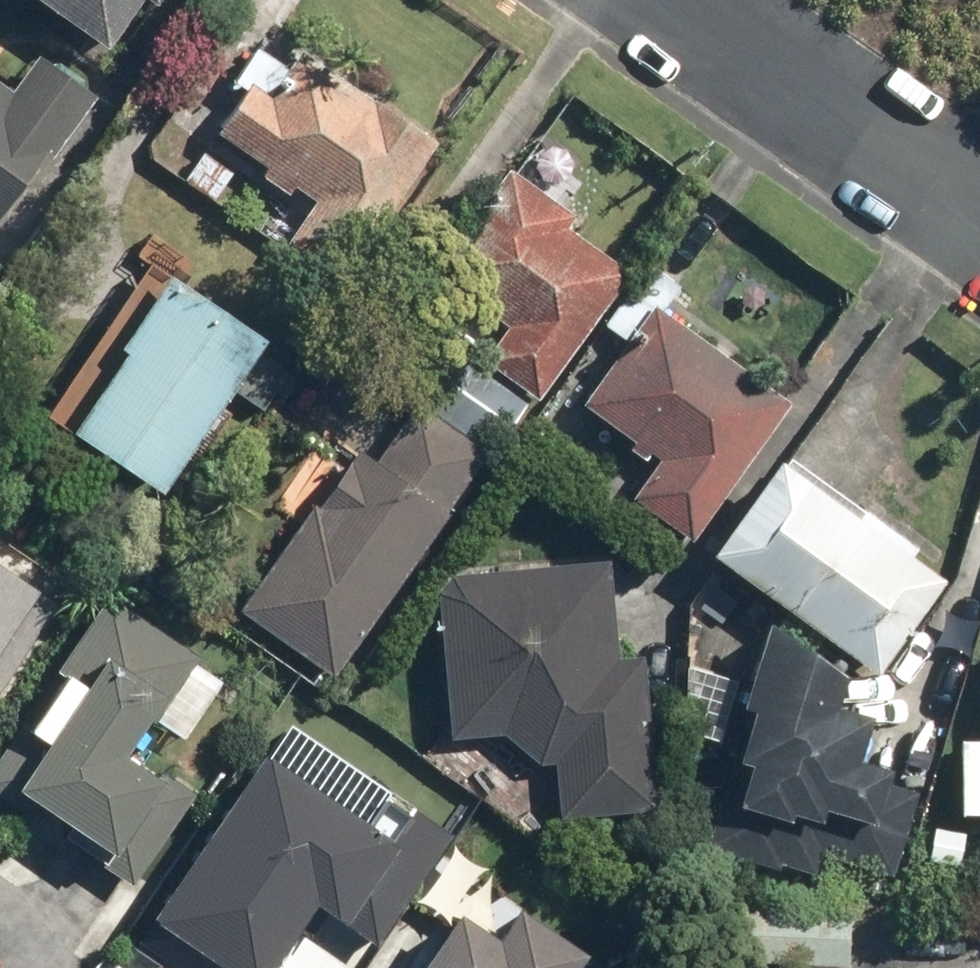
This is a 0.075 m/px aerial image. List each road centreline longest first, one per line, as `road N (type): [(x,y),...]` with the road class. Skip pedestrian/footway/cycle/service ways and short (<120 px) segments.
road 1 (residential): [(979,194),(896,157),(672,0)]

